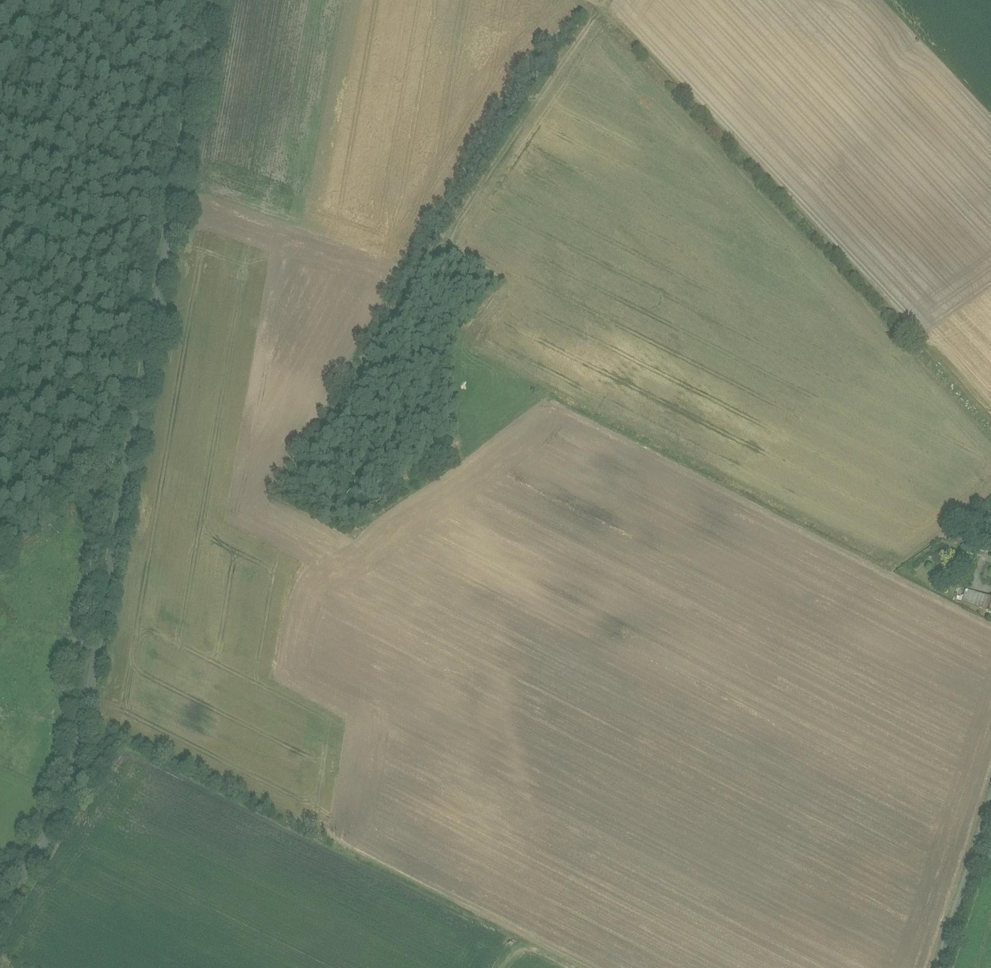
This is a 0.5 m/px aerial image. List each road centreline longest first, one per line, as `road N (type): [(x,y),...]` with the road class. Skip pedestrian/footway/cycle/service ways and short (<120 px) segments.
road 1 (residential): [(209,0),(71,783),(0,912)]
road 2 (residential): [(990,799),(938,967)]

